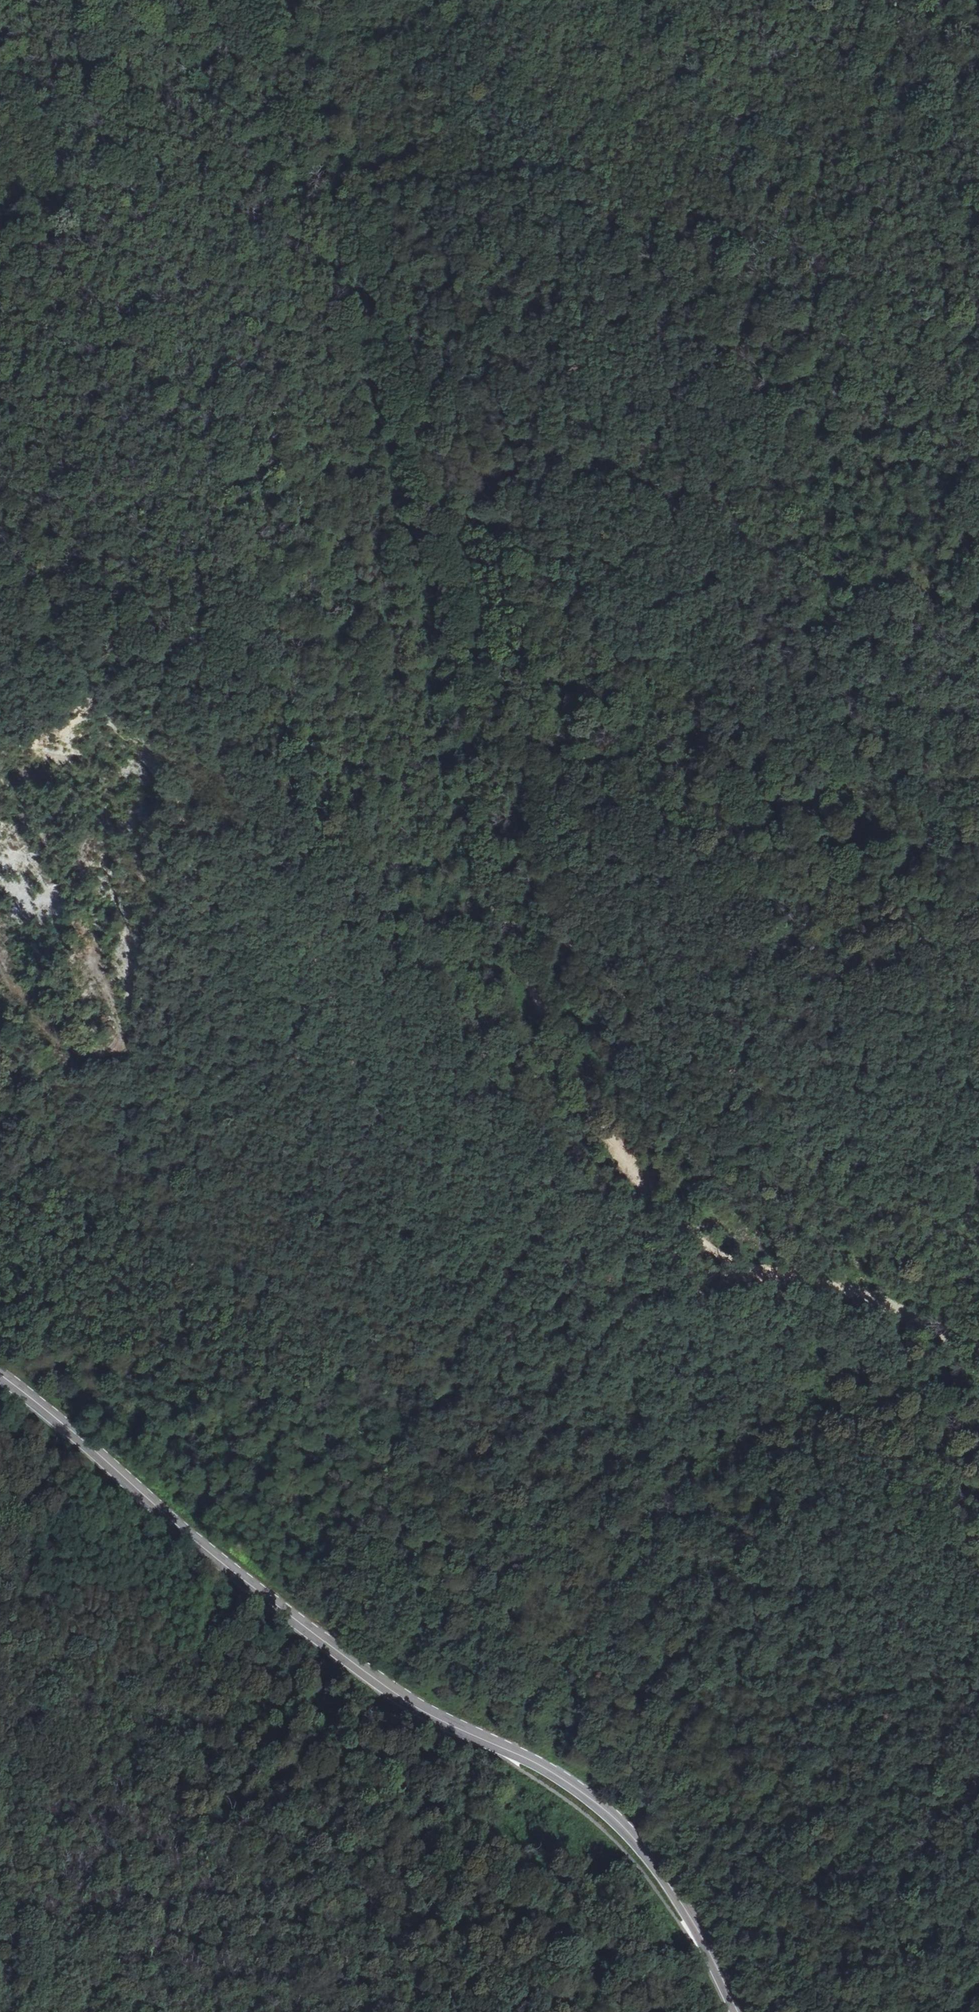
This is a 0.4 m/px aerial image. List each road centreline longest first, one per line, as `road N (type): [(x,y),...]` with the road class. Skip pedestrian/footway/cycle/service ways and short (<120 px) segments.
road 1 (tertiary): [(737,2011),(696,1924),(648,1853),(602,1806),(456,1723),(278,1607),(0,1375)]
road 2 (track): [(292,98),(316,124),(351,222),(378,367),(432,537),(466,692),(480,834),(508,930)]
road 3 (track): [(508,930),(574,1074),(657,1202),(723,1252),(903,1307),(978,1368)]

